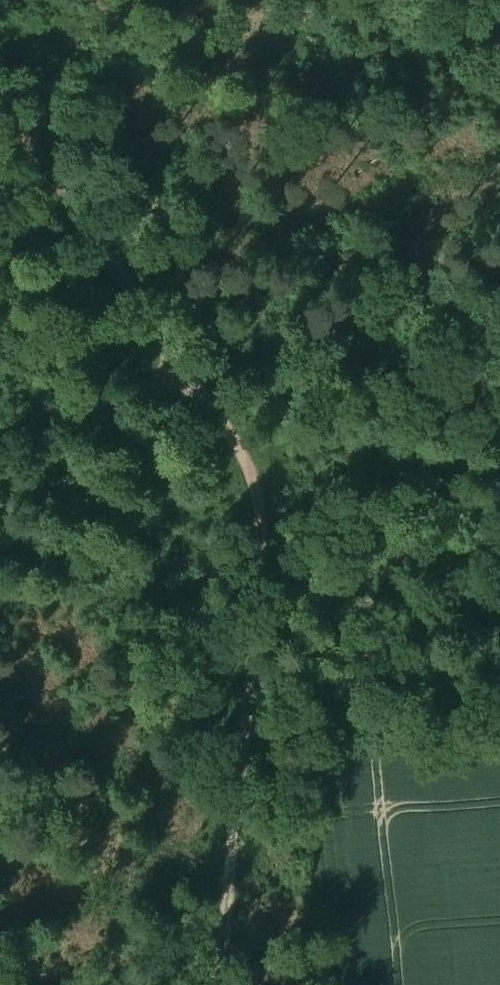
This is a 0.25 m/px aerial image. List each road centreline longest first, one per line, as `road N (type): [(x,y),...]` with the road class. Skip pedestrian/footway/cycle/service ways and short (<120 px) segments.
road 1 (track): [(0,80),(236,420),(262,472),(270,518),(217,984)]
road 2 (track): [(0,425),(499,285)]
road 3 (track): [(499,711),(246,727)]

